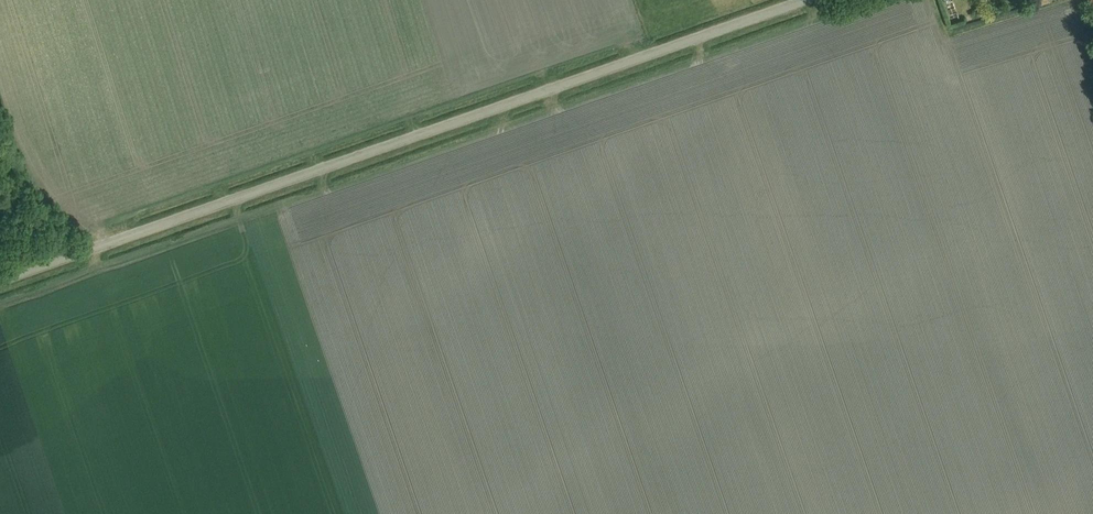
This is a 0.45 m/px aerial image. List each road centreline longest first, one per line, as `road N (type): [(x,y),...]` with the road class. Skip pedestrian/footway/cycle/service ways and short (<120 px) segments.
road 1 (unclassified): [(807,0),(0,280)]

